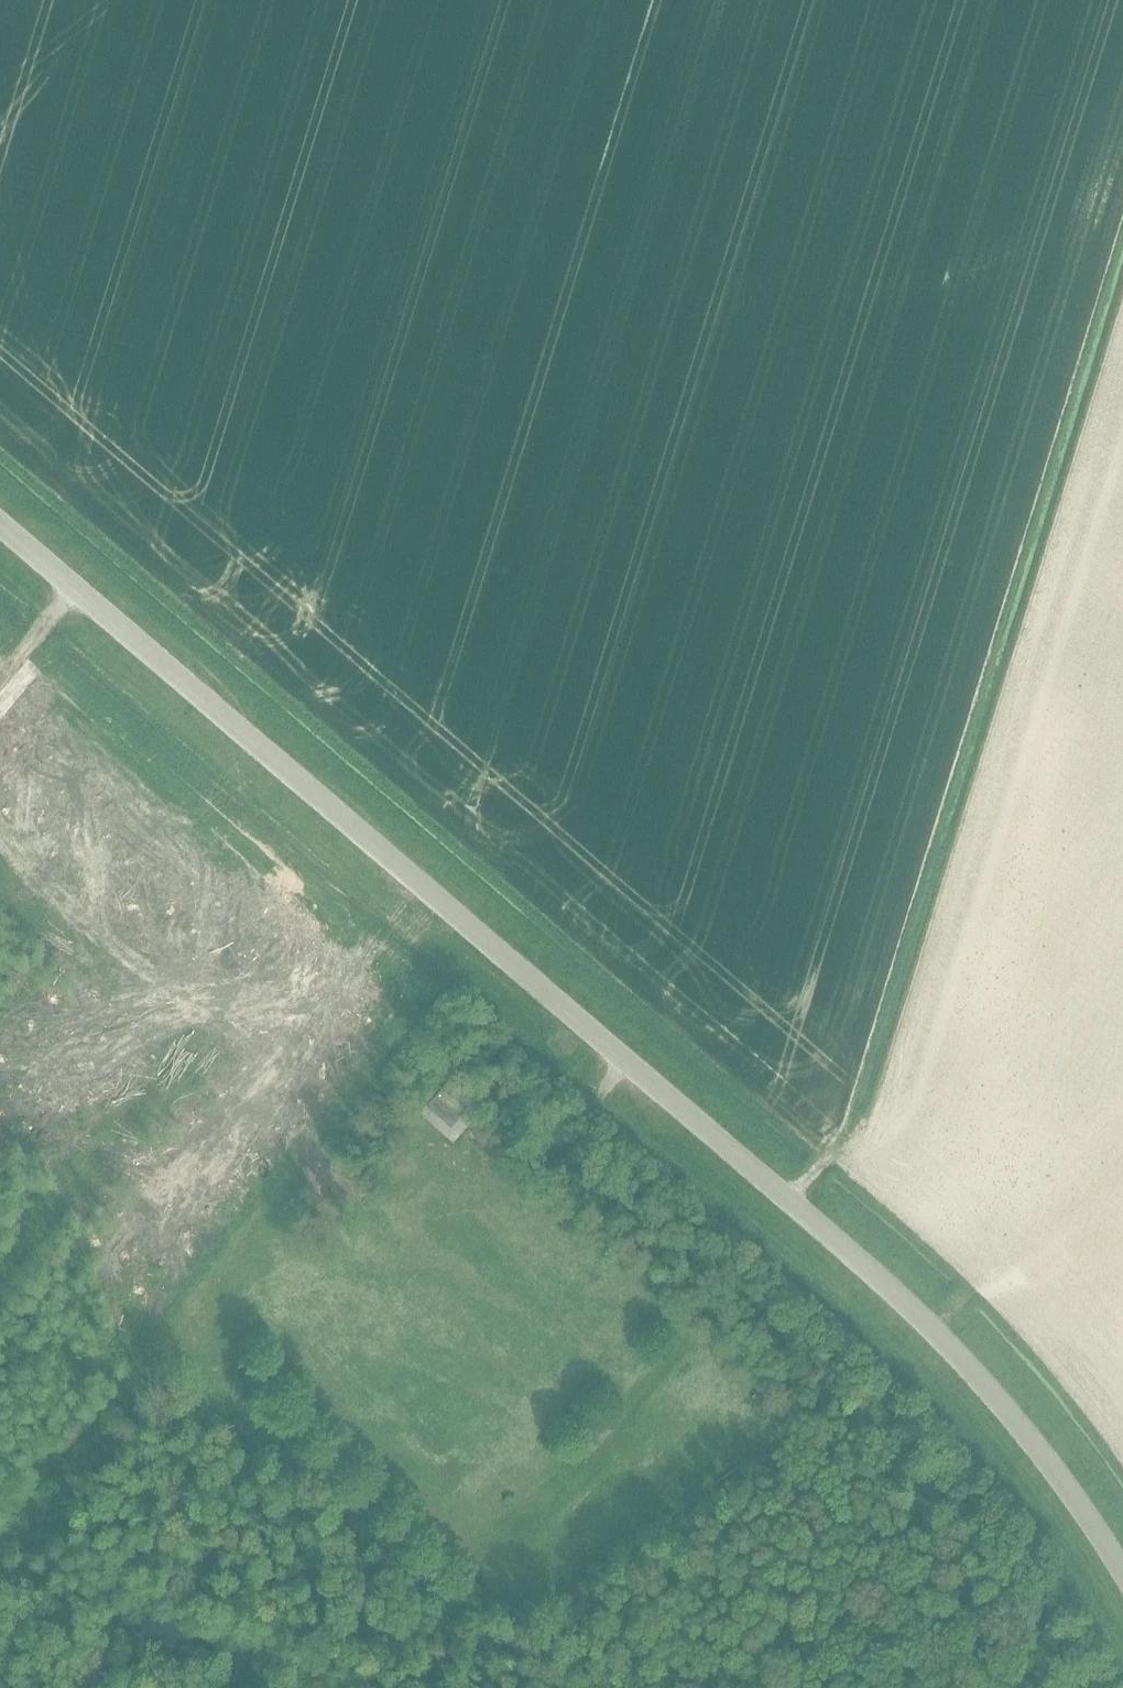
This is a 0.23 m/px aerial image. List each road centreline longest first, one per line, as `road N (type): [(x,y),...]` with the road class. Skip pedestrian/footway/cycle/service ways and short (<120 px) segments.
road 1 (tertiary): [(0,527),(894,1290),(986,1385),(1083,1506),(1122,1574)]

